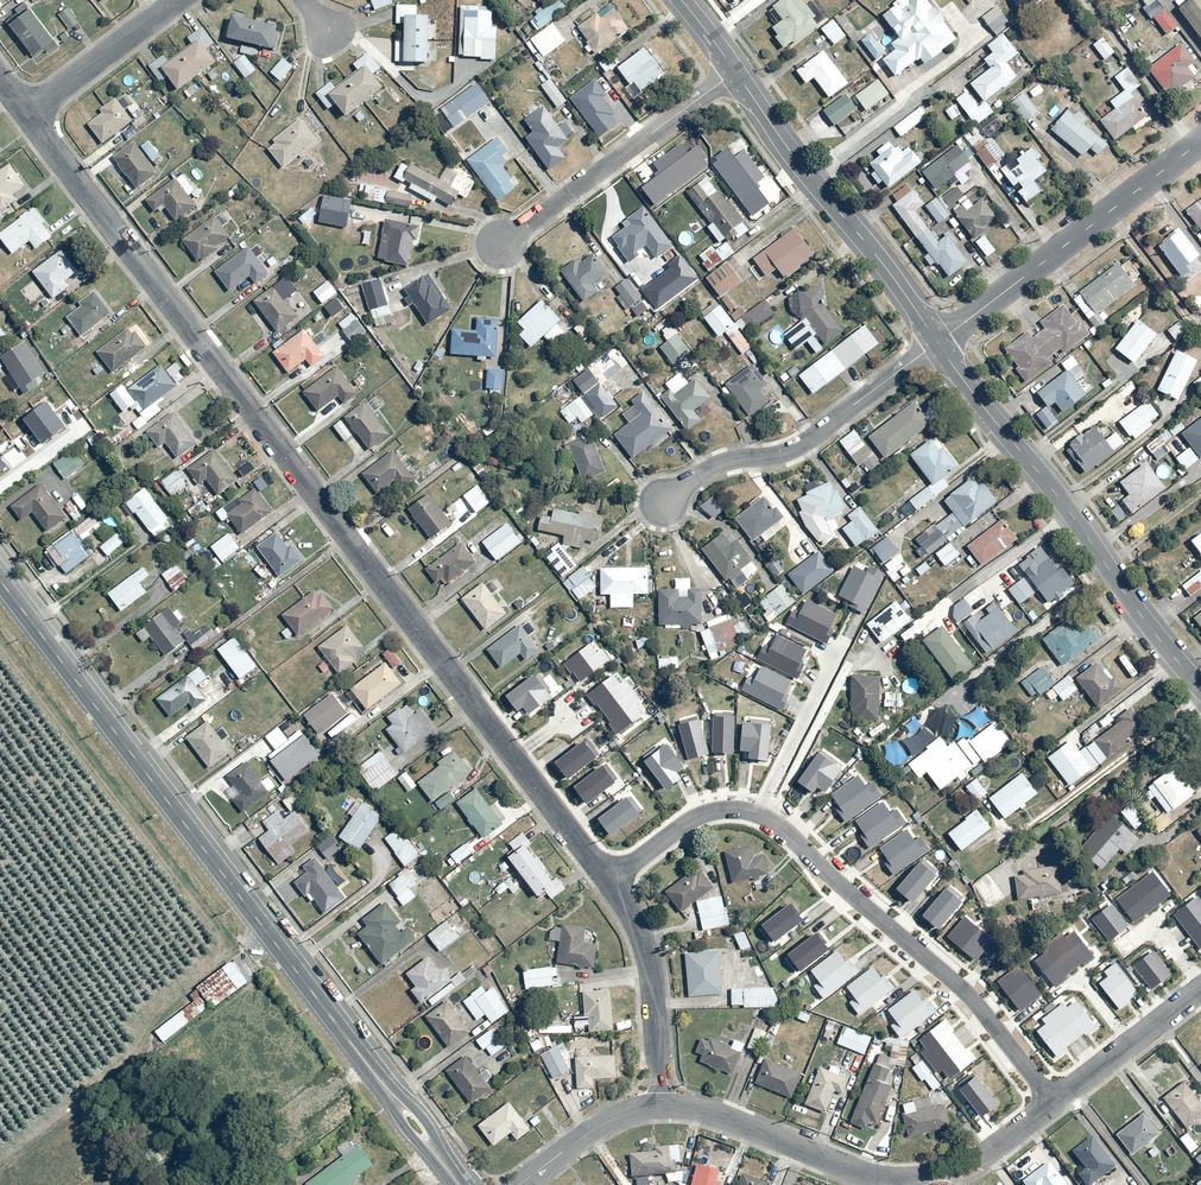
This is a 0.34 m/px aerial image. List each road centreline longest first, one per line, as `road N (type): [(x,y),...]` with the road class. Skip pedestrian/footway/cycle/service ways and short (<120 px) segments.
road 1 (residential): [(28,114),(345,544),(609,882)]
road 2 (tertiary): [(459,1184),(0,581)]
road 3 (residential): [(609,882),(698,815),(742,810),(775,823),(977,1003),(1053,1105)]
road 4 (residential): [(936,344),(1200,689)]
road 5 (residential): [(735,72),(936,344)]
road 6 (residential): [(936,344),(1200,141)]
road 7 (residential): [(661,505),(714,465),(806,440),(936,344)]
road 8 (residential): [(501,244),(735,72)]
road 9 (residential): [(661,1105),(704,1112),(843,1166),(900,1180)]
road 10 (residential): [(609,882),(633,919),(648,968),(661,1105)]
road 11 (residential): [(28,114),(178,0)]
road 12 (residential): [(1053,1105),(1200,989)]
road 13 (residential): [(900,1180),(985,1155),(1053,1105)]
road 14 (residential): [(518,1184),(609,1119),(661,1105)]

